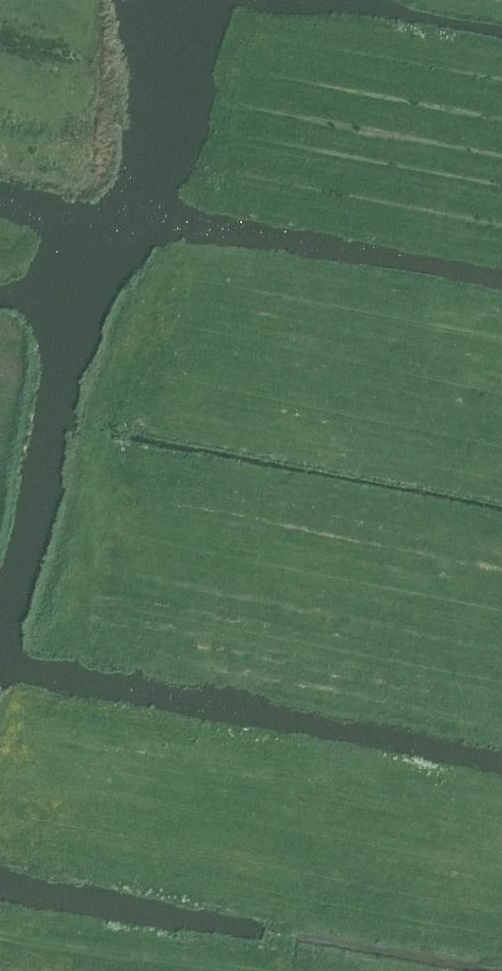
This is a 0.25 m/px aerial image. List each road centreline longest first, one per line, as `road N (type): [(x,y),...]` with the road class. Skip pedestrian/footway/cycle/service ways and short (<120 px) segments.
road 1 (track): [(0,929),(245,970)]

